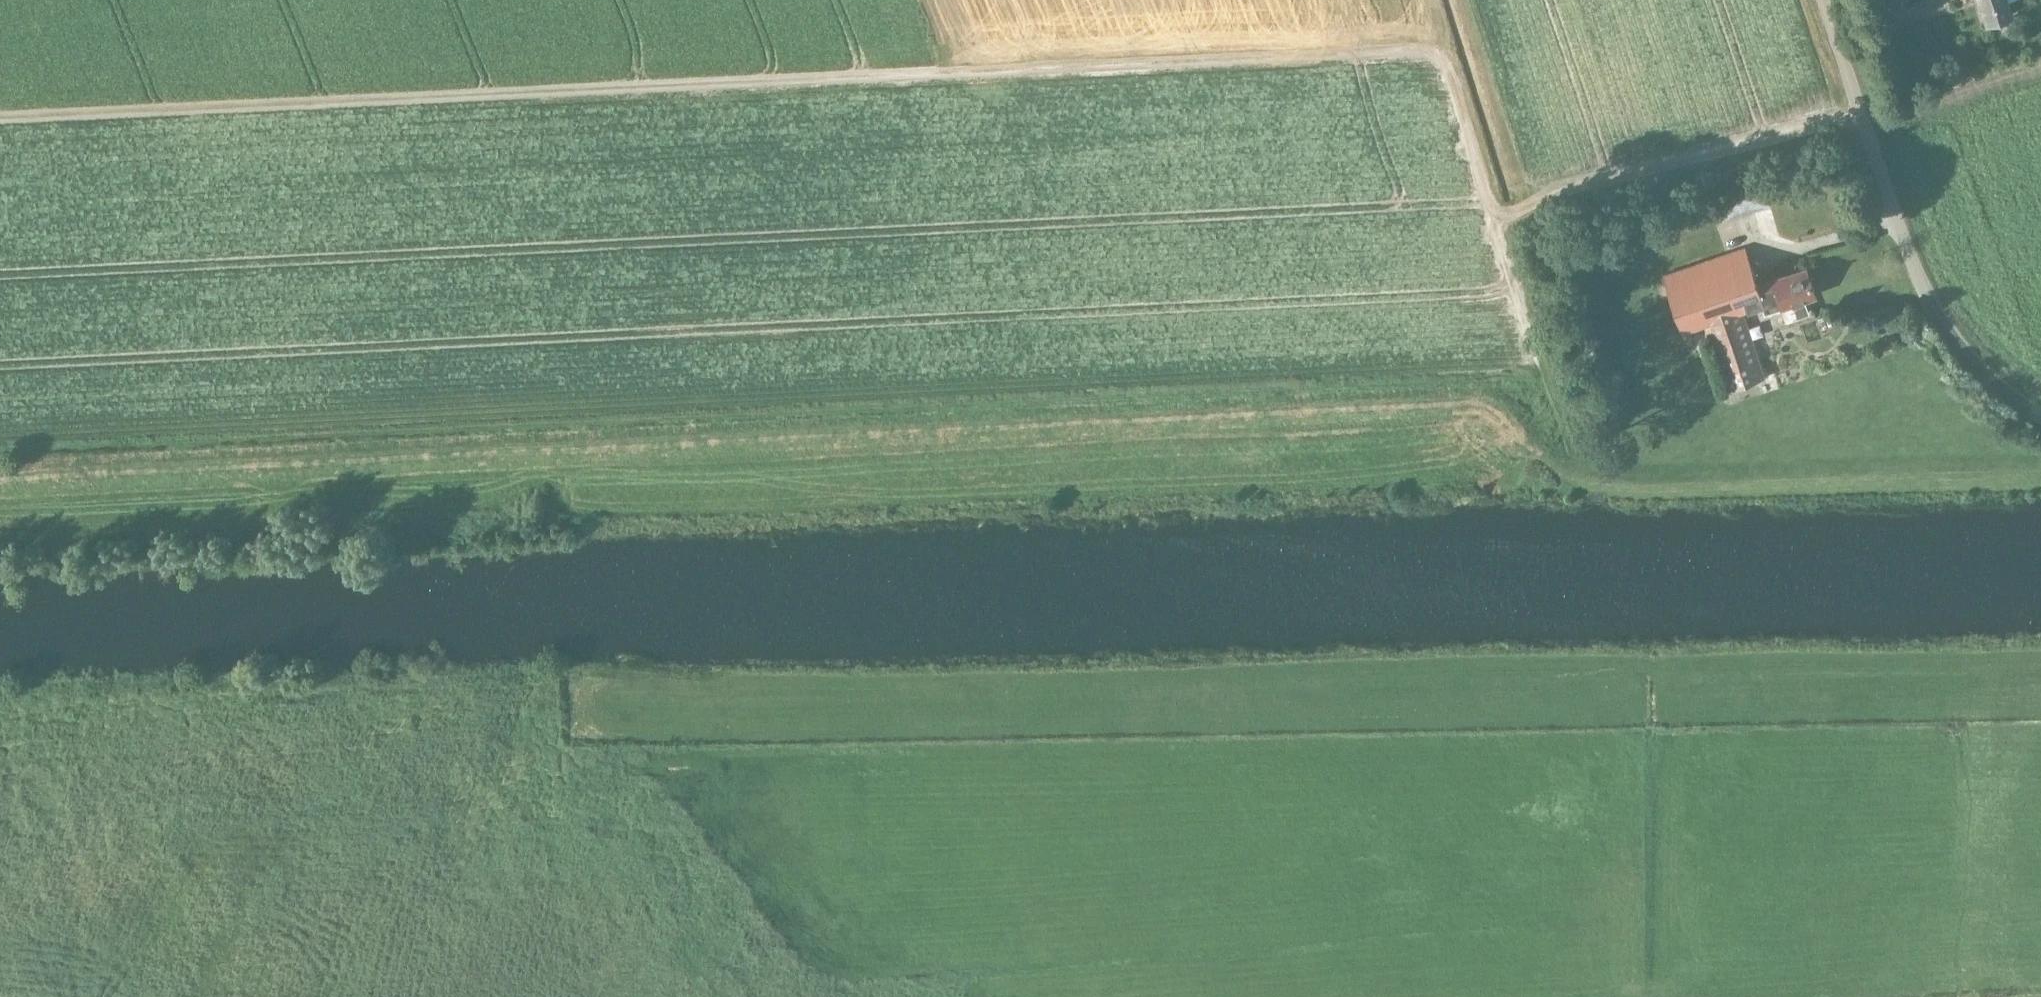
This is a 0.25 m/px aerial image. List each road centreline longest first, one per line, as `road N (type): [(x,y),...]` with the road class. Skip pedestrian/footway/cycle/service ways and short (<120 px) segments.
road 1 (unclassified): [(2040,421),(1974,376),(1932,310),(1820,0)]

